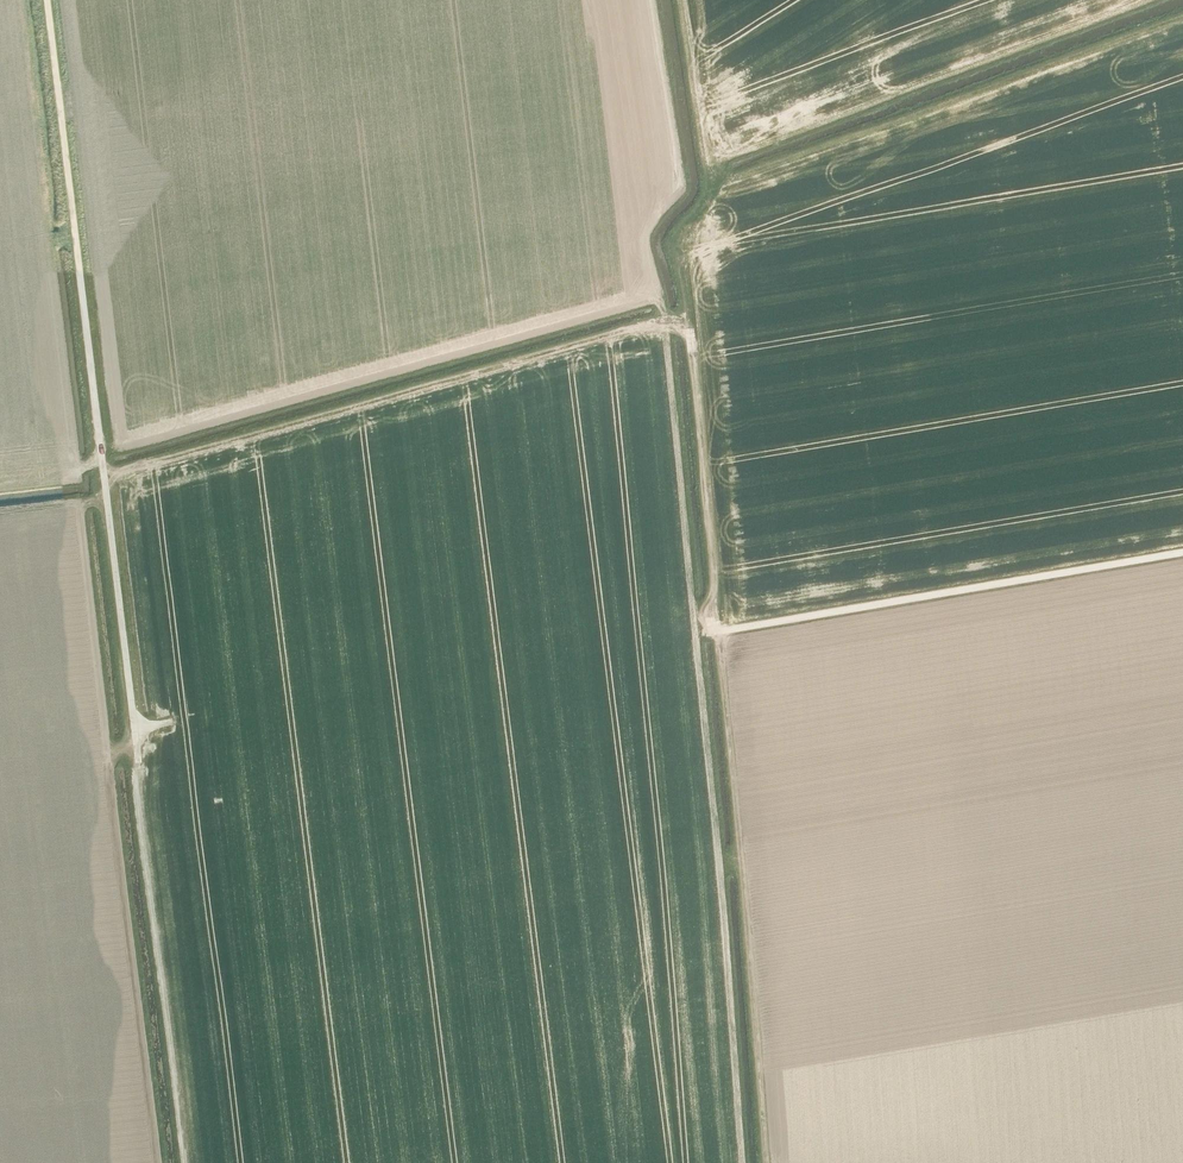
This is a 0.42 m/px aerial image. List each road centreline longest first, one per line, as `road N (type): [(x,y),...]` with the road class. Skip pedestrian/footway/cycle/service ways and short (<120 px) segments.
road 1 (track): [(1182,552),(718,629),(706,612),(715,573),(691,334),(652,323),(104,475)]

